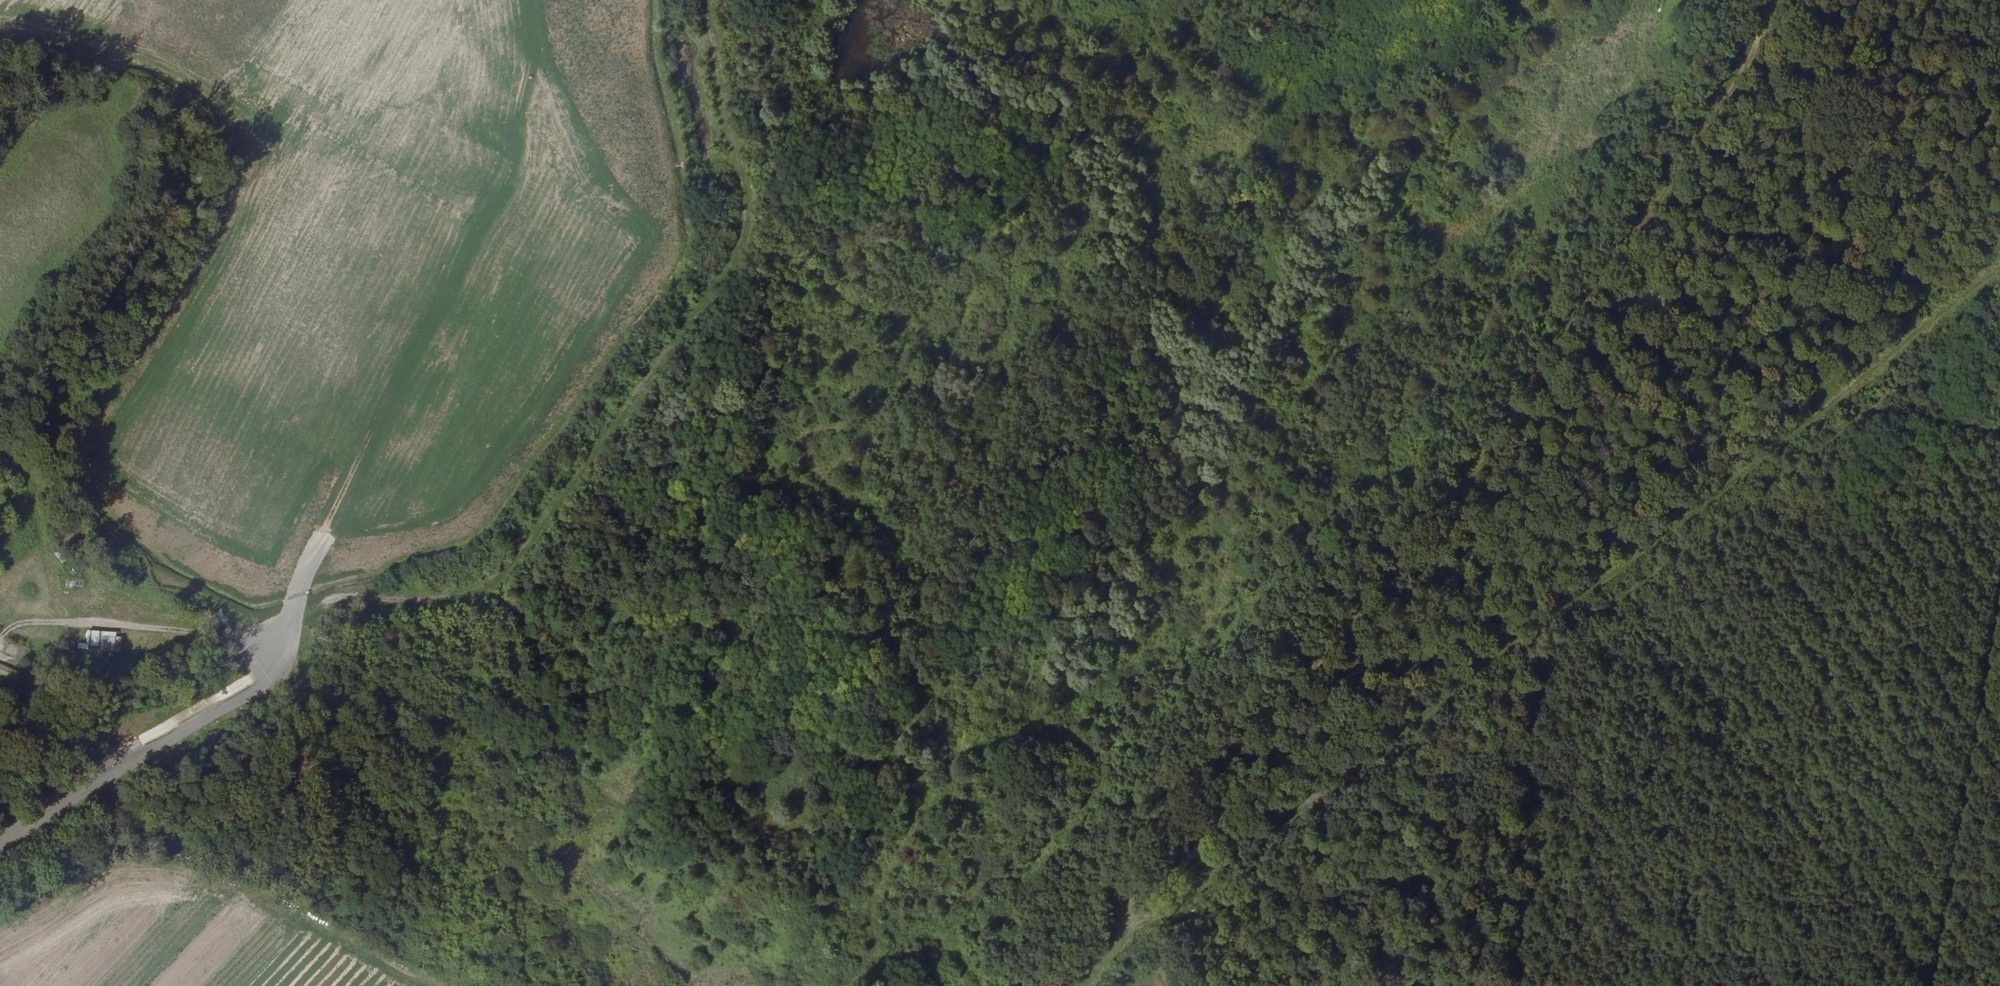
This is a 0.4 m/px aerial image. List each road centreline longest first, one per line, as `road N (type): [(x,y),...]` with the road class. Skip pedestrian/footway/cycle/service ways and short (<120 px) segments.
road 1 (track): [(1081,985),(1131,907),(1144,848),(1318,655),(1469,463),(1740,90),(1786,0)]
road 2 (track): [(1111,944),(1533,633),(1999,271)]
road 3 (track): [(293,625),(351,601),(451,598),(491,583),(589,461),(740,244),(745,185),(706,0)]
road 4 (track): [(293,625),(295,595),(324,534),(384,468),(400,429),(393,385),(298,320),(286,297),(300,253),(378,167),(390,135),(392,67),(342,0)]
road 5 (track): [(288,644),(30,621),(0,638)]
road 6 (track): [(59,622),(31,488),(25,472),(0,454)]

